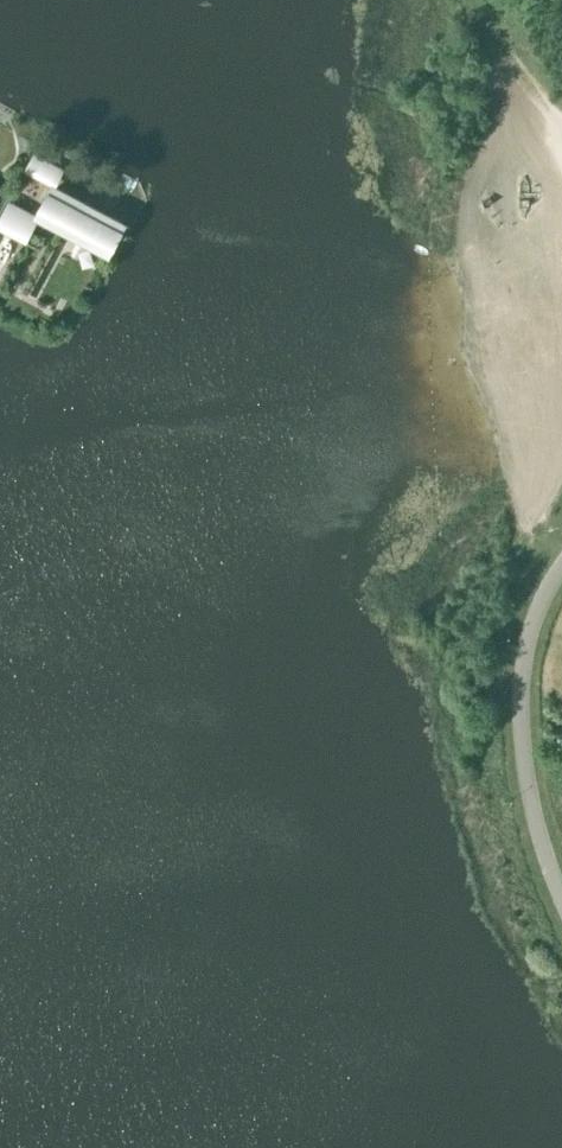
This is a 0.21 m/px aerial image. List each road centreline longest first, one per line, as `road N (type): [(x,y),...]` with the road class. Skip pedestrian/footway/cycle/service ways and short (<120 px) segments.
road 1 (residential): [(561,897),(540,836),(521,715),(531,628),(561,566)]

